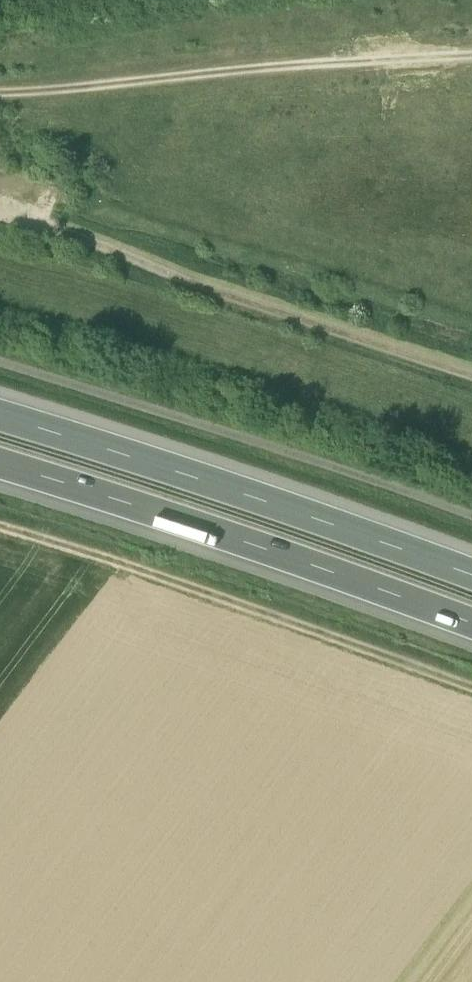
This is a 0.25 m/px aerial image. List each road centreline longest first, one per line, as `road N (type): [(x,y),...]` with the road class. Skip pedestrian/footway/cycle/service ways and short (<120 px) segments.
road 1 (track): [(471,692),(0,530)]
road 2 (motorway): [(0,467),(272,550),(471,624)]
road 3 (motorway): [(471,573),(0,419)]
road 4 (track): [(0,365),(471,516)]

